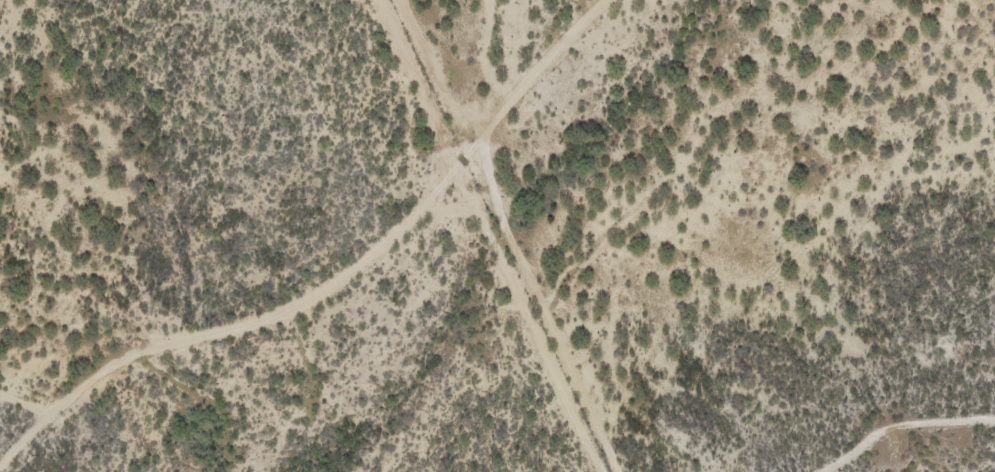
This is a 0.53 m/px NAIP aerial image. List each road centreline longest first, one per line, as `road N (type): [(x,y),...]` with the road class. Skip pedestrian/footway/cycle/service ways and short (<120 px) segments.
road 1 (residential): [(1,471),(82,391),(147,348),(282,320),(334,290),(426,203),(597,0)]
road 2 (residential): [(197,336),(187,245),(158,166),(98,106),(50,0)]
road 3 (residential): [(612,471),(462,156)]
road 4 (residential): [(390,0),(462,156)]

